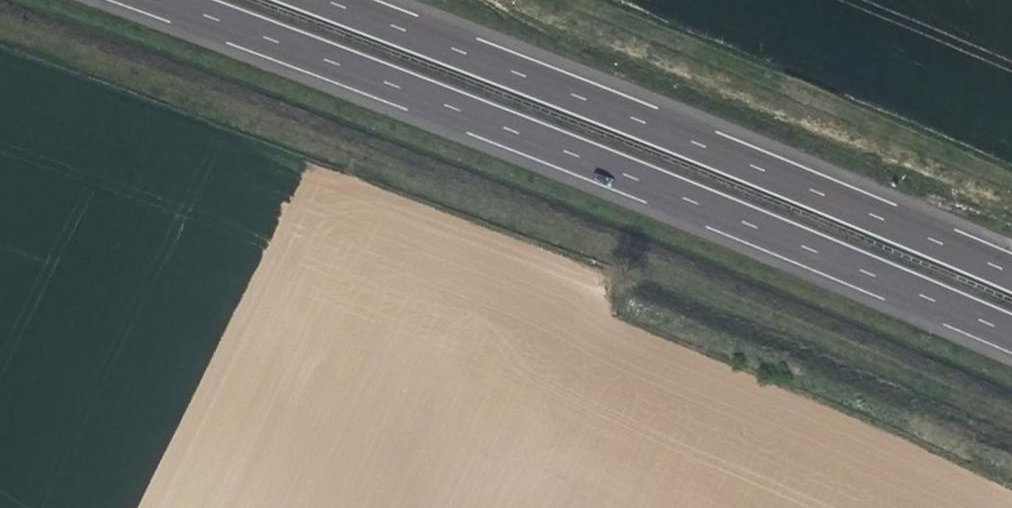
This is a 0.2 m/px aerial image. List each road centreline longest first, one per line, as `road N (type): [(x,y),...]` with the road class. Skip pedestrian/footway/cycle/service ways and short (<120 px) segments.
road 1 (motorway): [(163,0),(1011,334)]
road 2 (motorway): [(1011,273),(326,0)]

